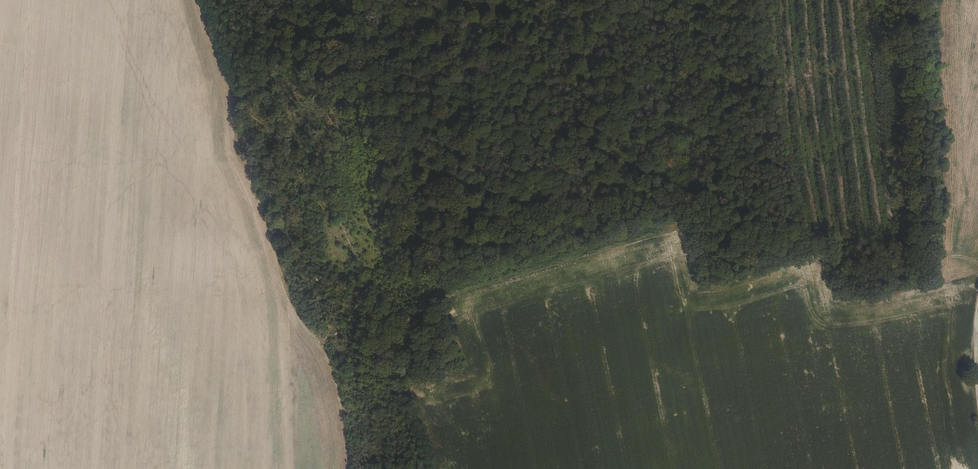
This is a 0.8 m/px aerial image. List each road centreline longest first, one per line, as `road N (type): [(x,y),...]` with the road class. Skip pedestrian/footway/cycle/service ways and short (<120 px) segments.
road 1 (track): [(435,468),(401,383),(298,228),(236,0)]

